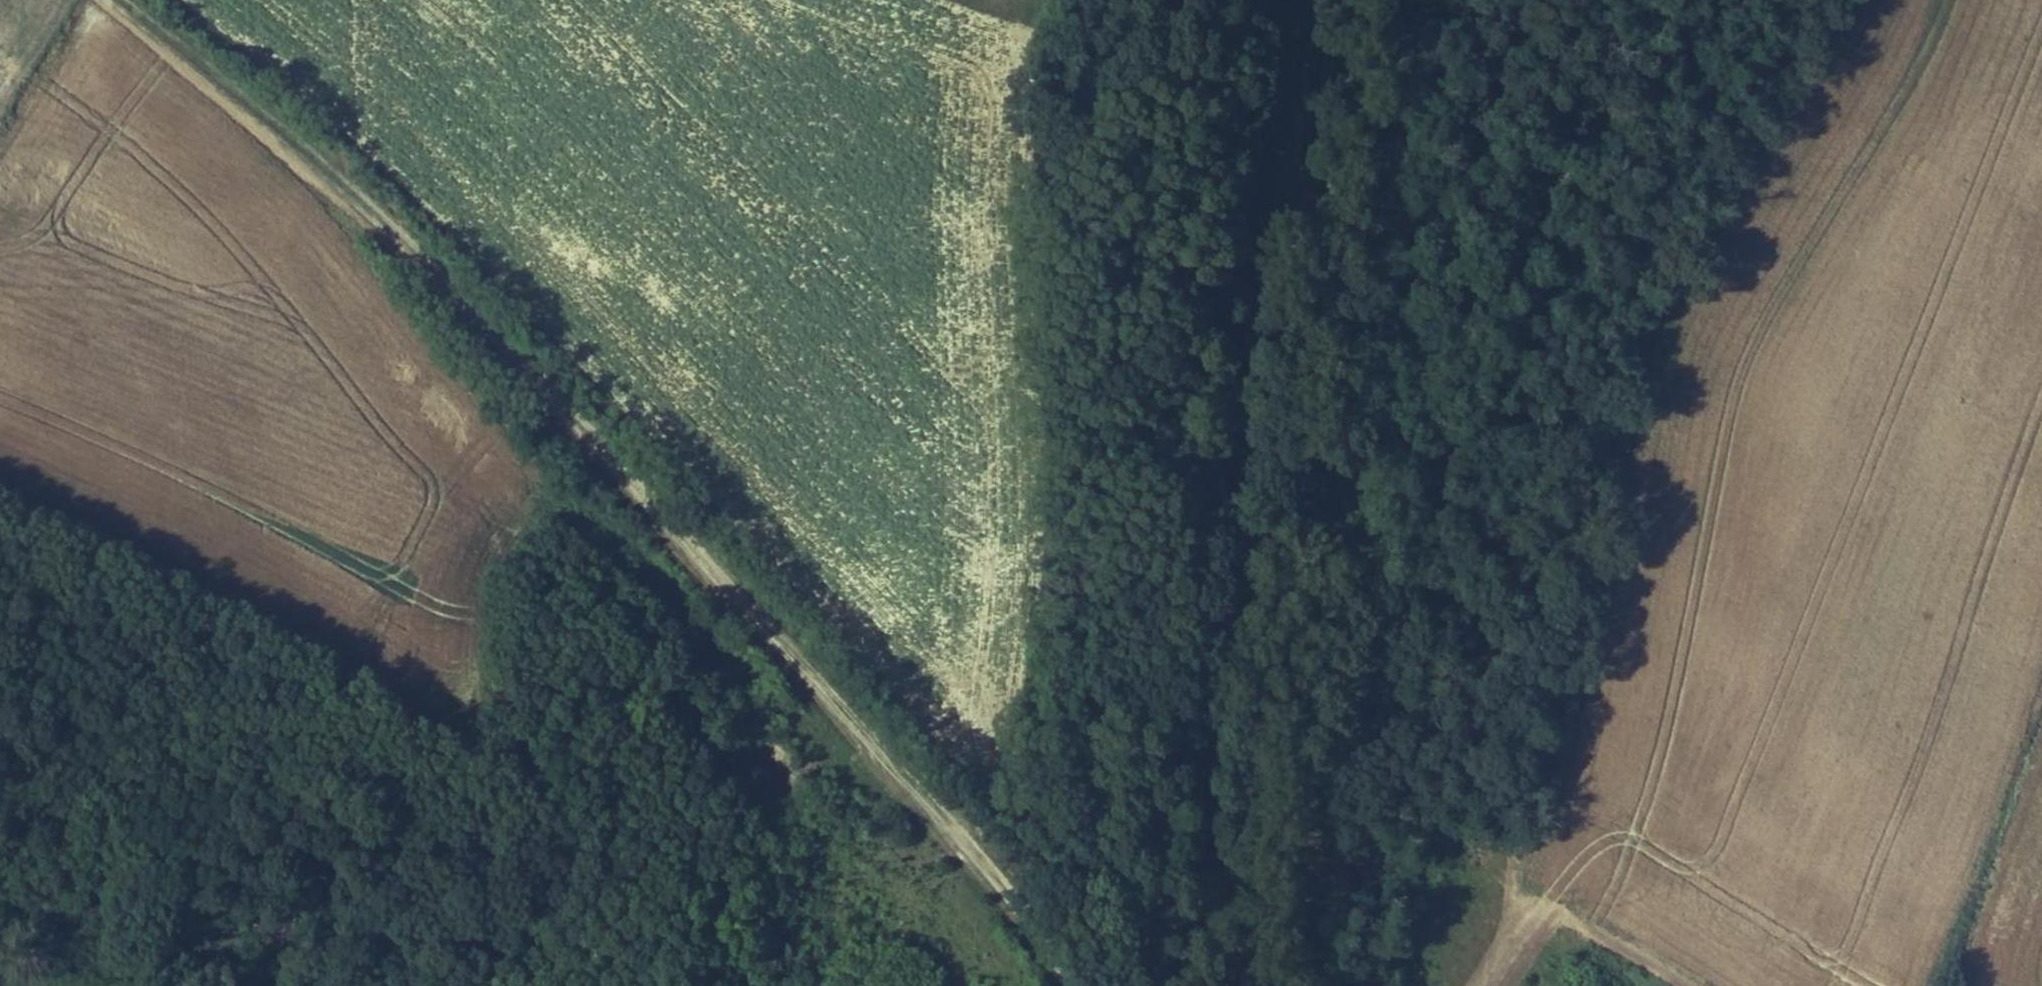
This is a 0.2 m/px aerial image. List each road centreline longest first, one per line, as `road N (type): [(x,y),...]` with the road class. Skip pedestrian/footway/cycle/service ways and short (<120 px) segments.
road 1 (track): [(1086,985),(1055,933),(616,451),(108,0)]

